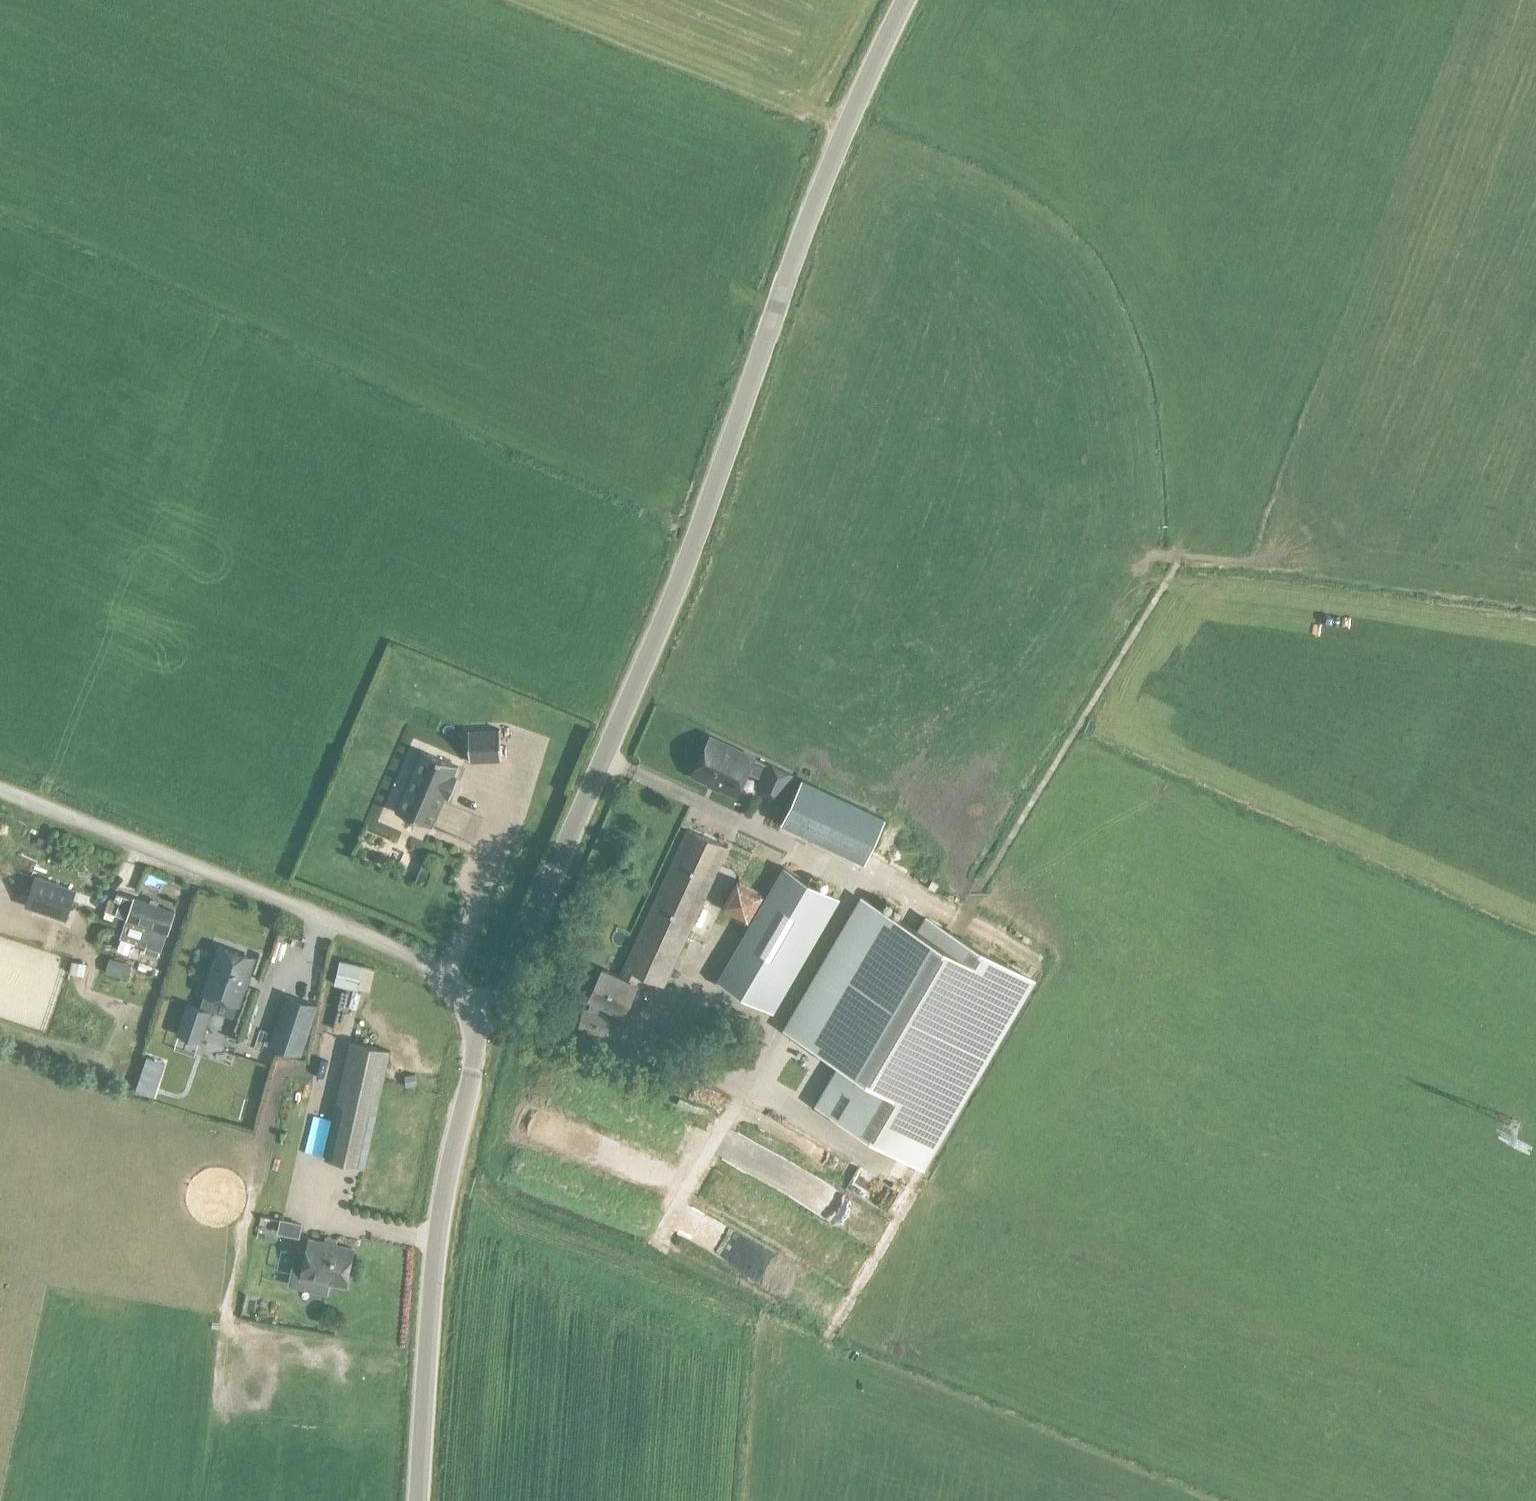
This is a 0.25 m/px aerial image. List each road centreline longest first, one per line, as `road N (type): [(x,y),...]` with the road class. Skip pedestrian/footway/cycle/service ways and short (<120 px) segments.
road 1 (unclassified): [(477,1014),(505,986),(683,571),(816,196),(904,0)]
road 2 (unclassified): [(477,1014),(432,969),(398,949),(0,791)]
road 3 (unclassified): [(417,1500),(436,1232),(477,1014)]
road 4 (track): [(1177,564),(964,921)]

